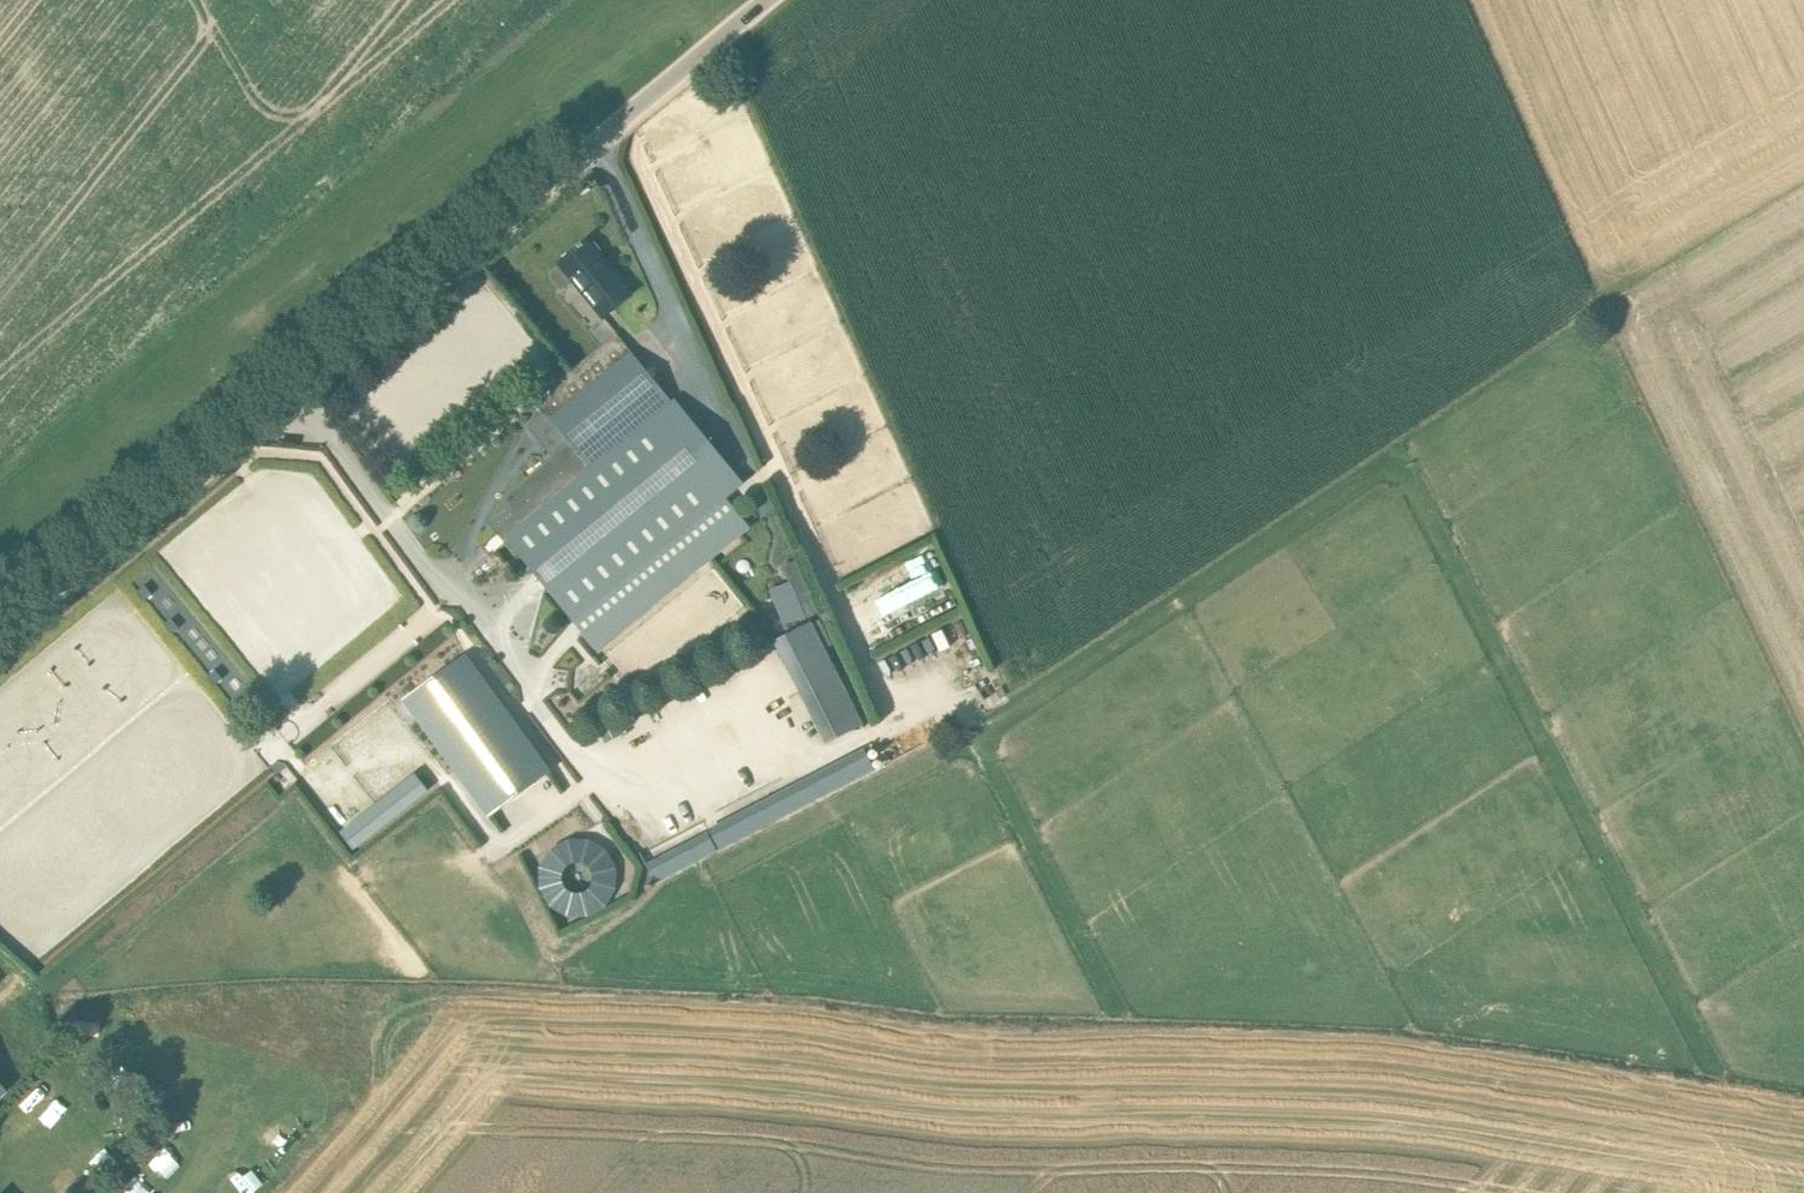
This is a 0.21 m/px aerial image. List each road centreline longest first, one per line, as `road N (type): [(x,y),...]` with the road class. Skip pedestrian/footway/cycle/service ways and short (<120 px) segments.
road 1 (unclassified): [(0,637),(770,0)]

